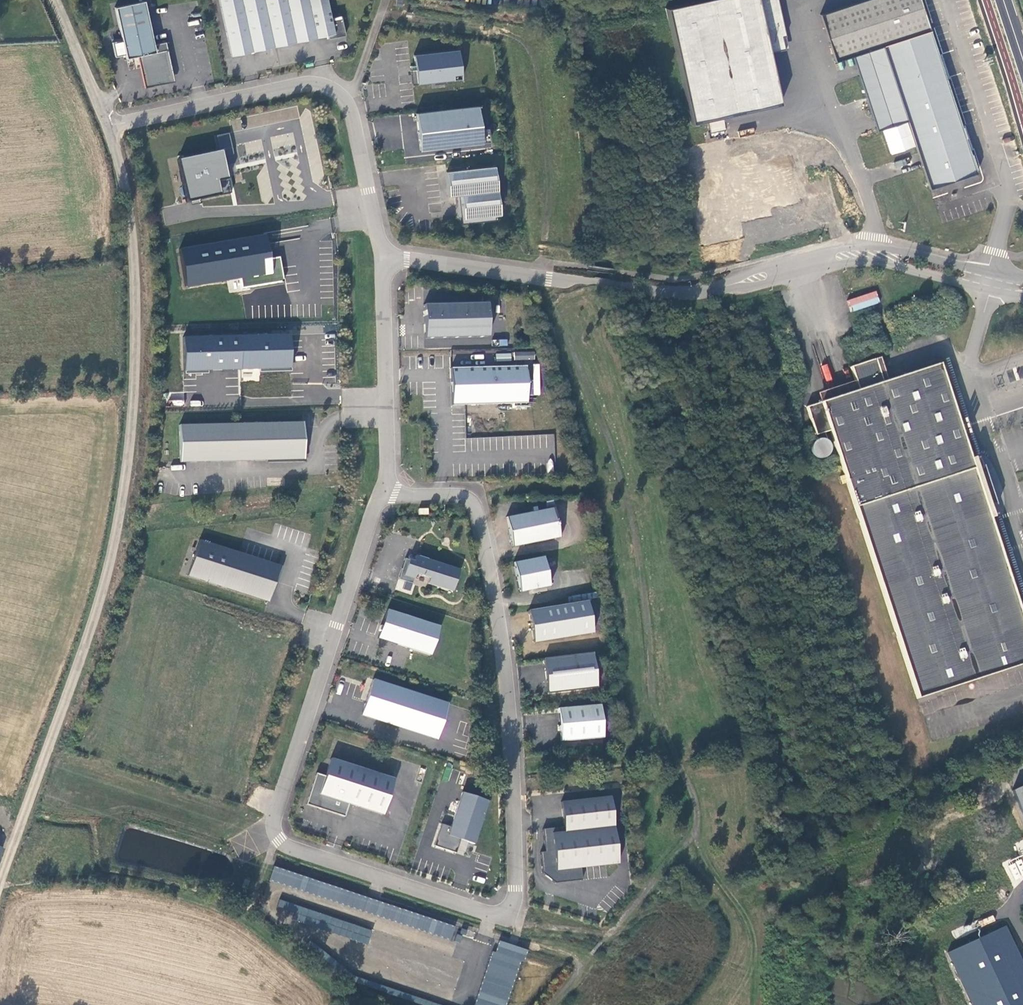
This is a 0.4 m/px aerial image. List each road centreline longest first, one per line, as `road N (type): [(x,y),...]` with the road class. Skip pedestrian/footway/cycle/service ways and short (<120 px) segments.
road 1 (unclassified): [(384,492),(273,827),(290,850),(498,917),(516,890),(512,760),(502,646),(477,511),(462,497),(395,495)]
road 2 (unclassified): [(0,884),(97,611),(127,474),(134,261),(109,127)]
road 3 (unclassified): [(384,258),(690,291),(844,252)]
road 4 (unclassified): [(109,127),(301,85),(335,91),(352,119),(384,258)]
road 5 (unclassified): [(384,258),(384,492)]
road 6 (unclassified): [(844,252),(1022,296)]
road 7 (unclassified): [(1022,279),(906,251),(844,252)]
road 8 (unclassified): [(109,127),(55,0)]

